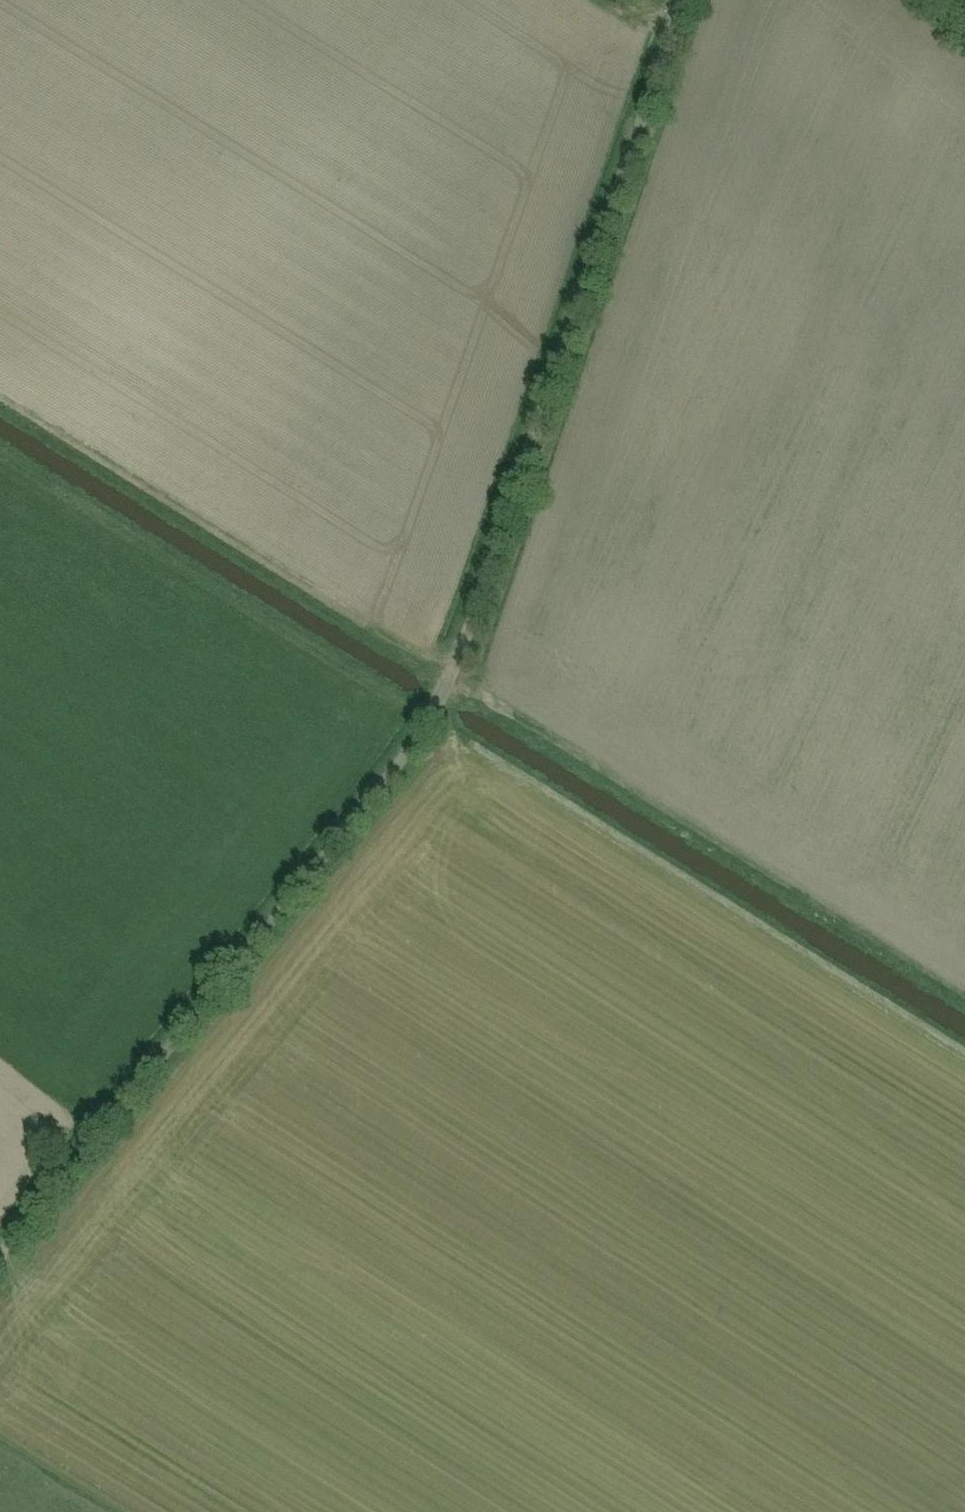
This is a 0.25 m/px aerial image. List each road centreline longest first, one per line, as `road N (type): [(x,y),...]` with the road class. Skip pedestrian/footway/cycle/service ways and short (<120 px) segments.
road 1 (unclassified): [(0,1257),(372,799),(437,705),(684,0)]

